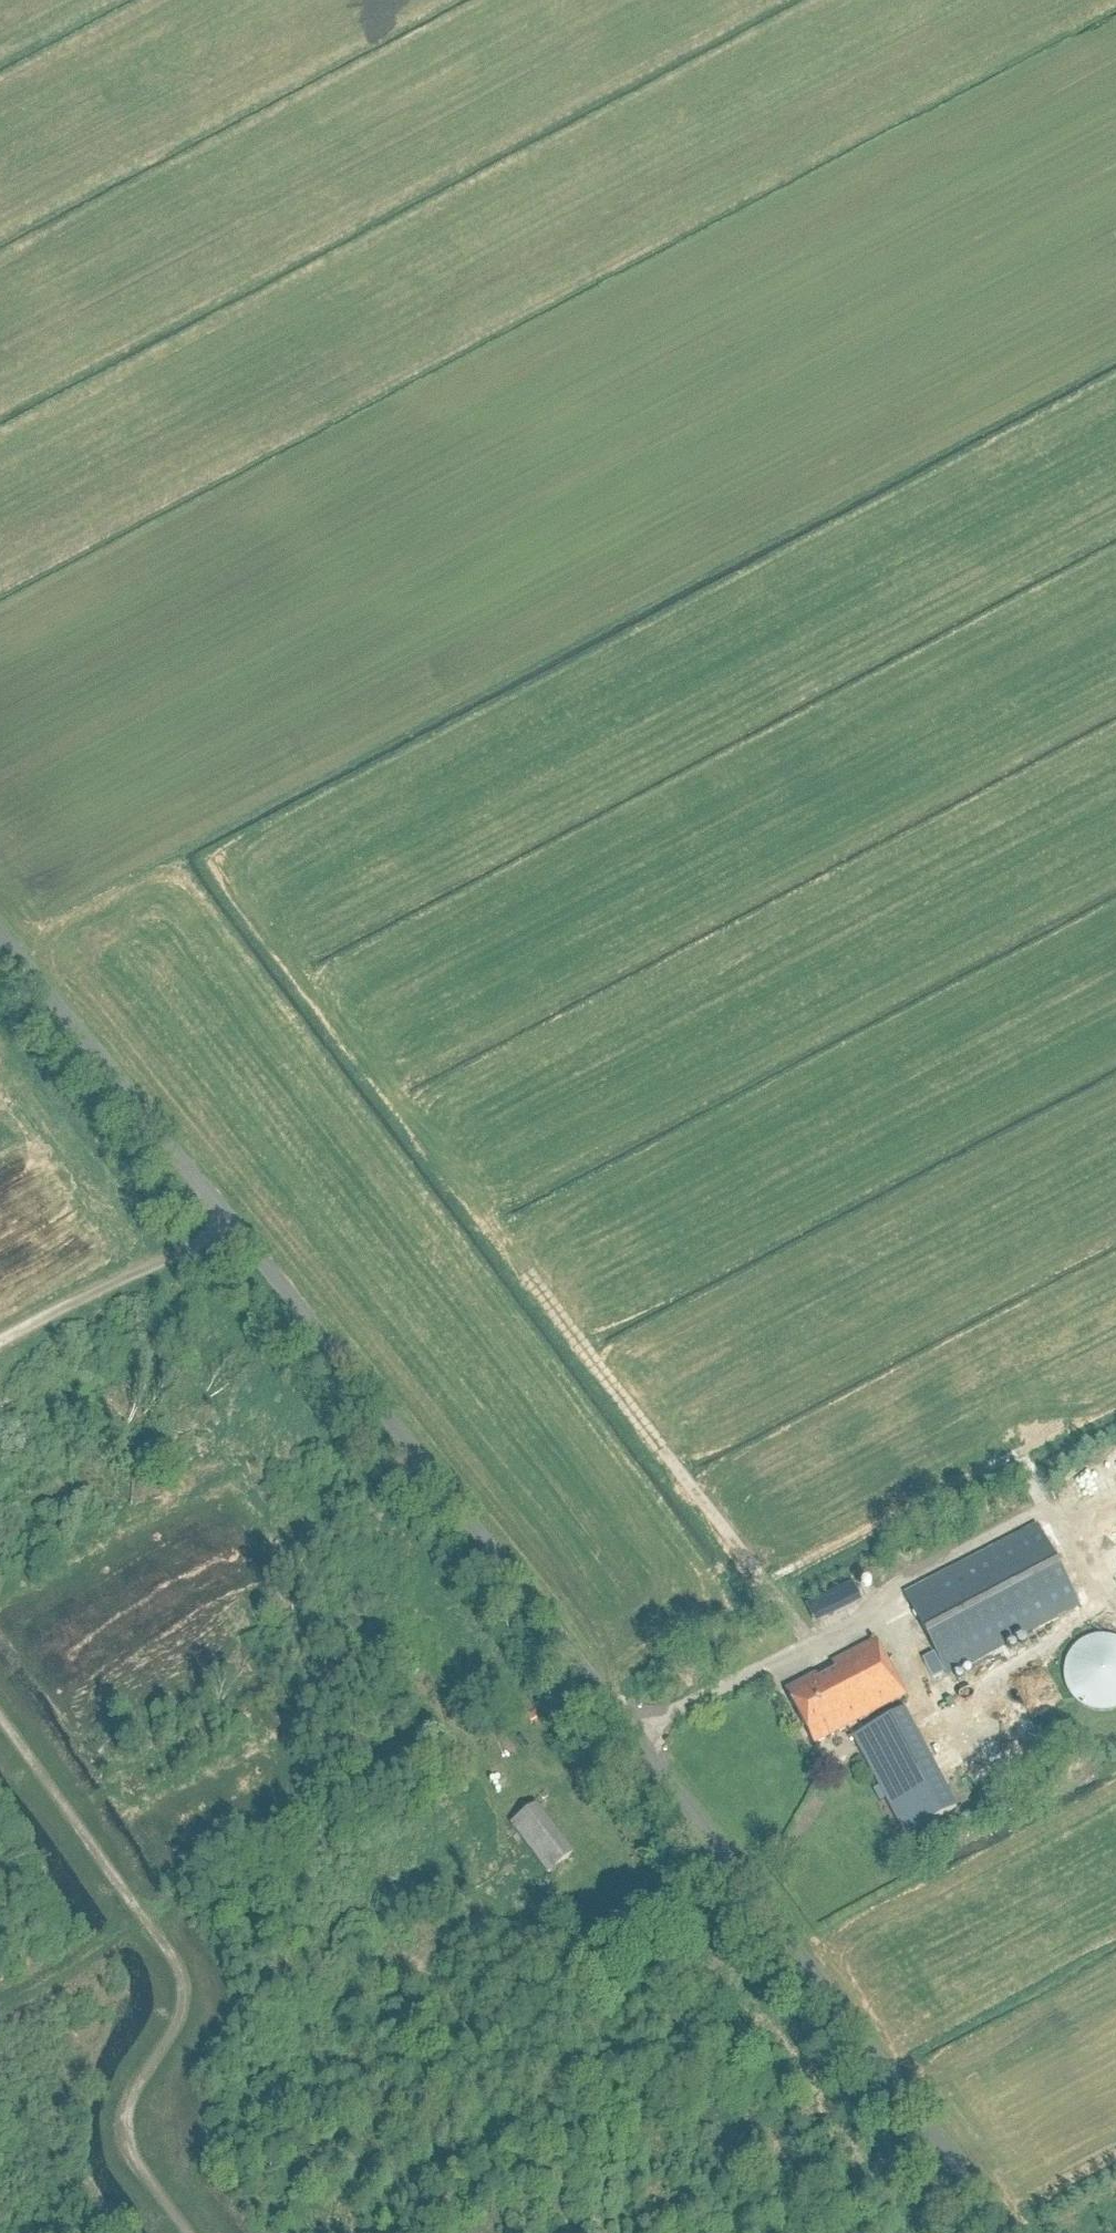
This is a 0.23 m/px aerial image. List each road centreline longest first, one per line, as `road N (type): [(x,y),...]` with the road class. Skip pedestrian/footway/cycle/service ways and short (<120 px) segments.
road 1 (unclassified): [(1007,2232),(492,1553),(0,936)]
road 2 (track): [(186,2232),(125,2144),(128,2107),(177,2019),(180,1977),(0,1721)]
road 3 (track): [(0,1345),(228,1221)]

